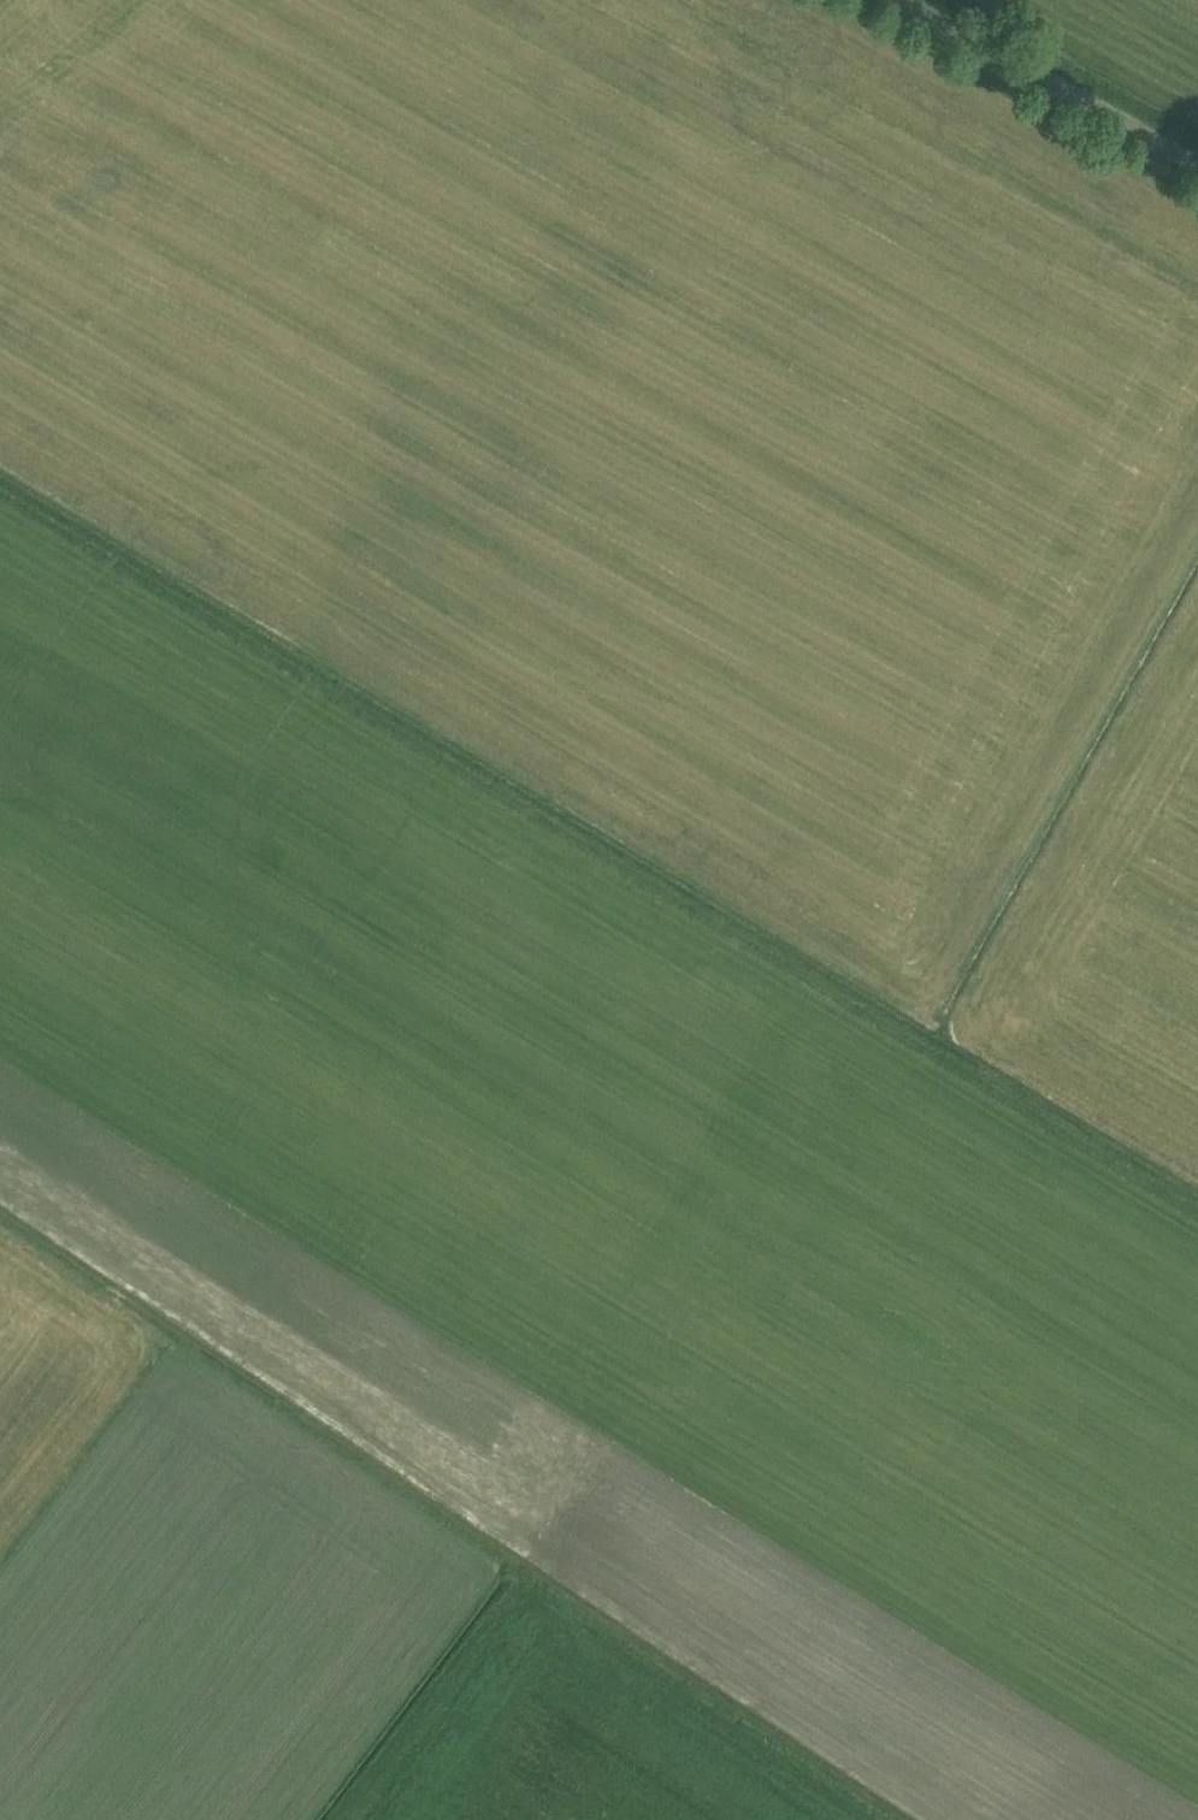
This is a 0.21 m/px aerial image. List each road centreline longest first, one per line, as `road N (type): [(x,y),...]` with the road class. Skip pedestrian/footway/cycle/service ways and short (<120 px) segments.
road 1 (unclassified): [(1197,163),(900,0)]

